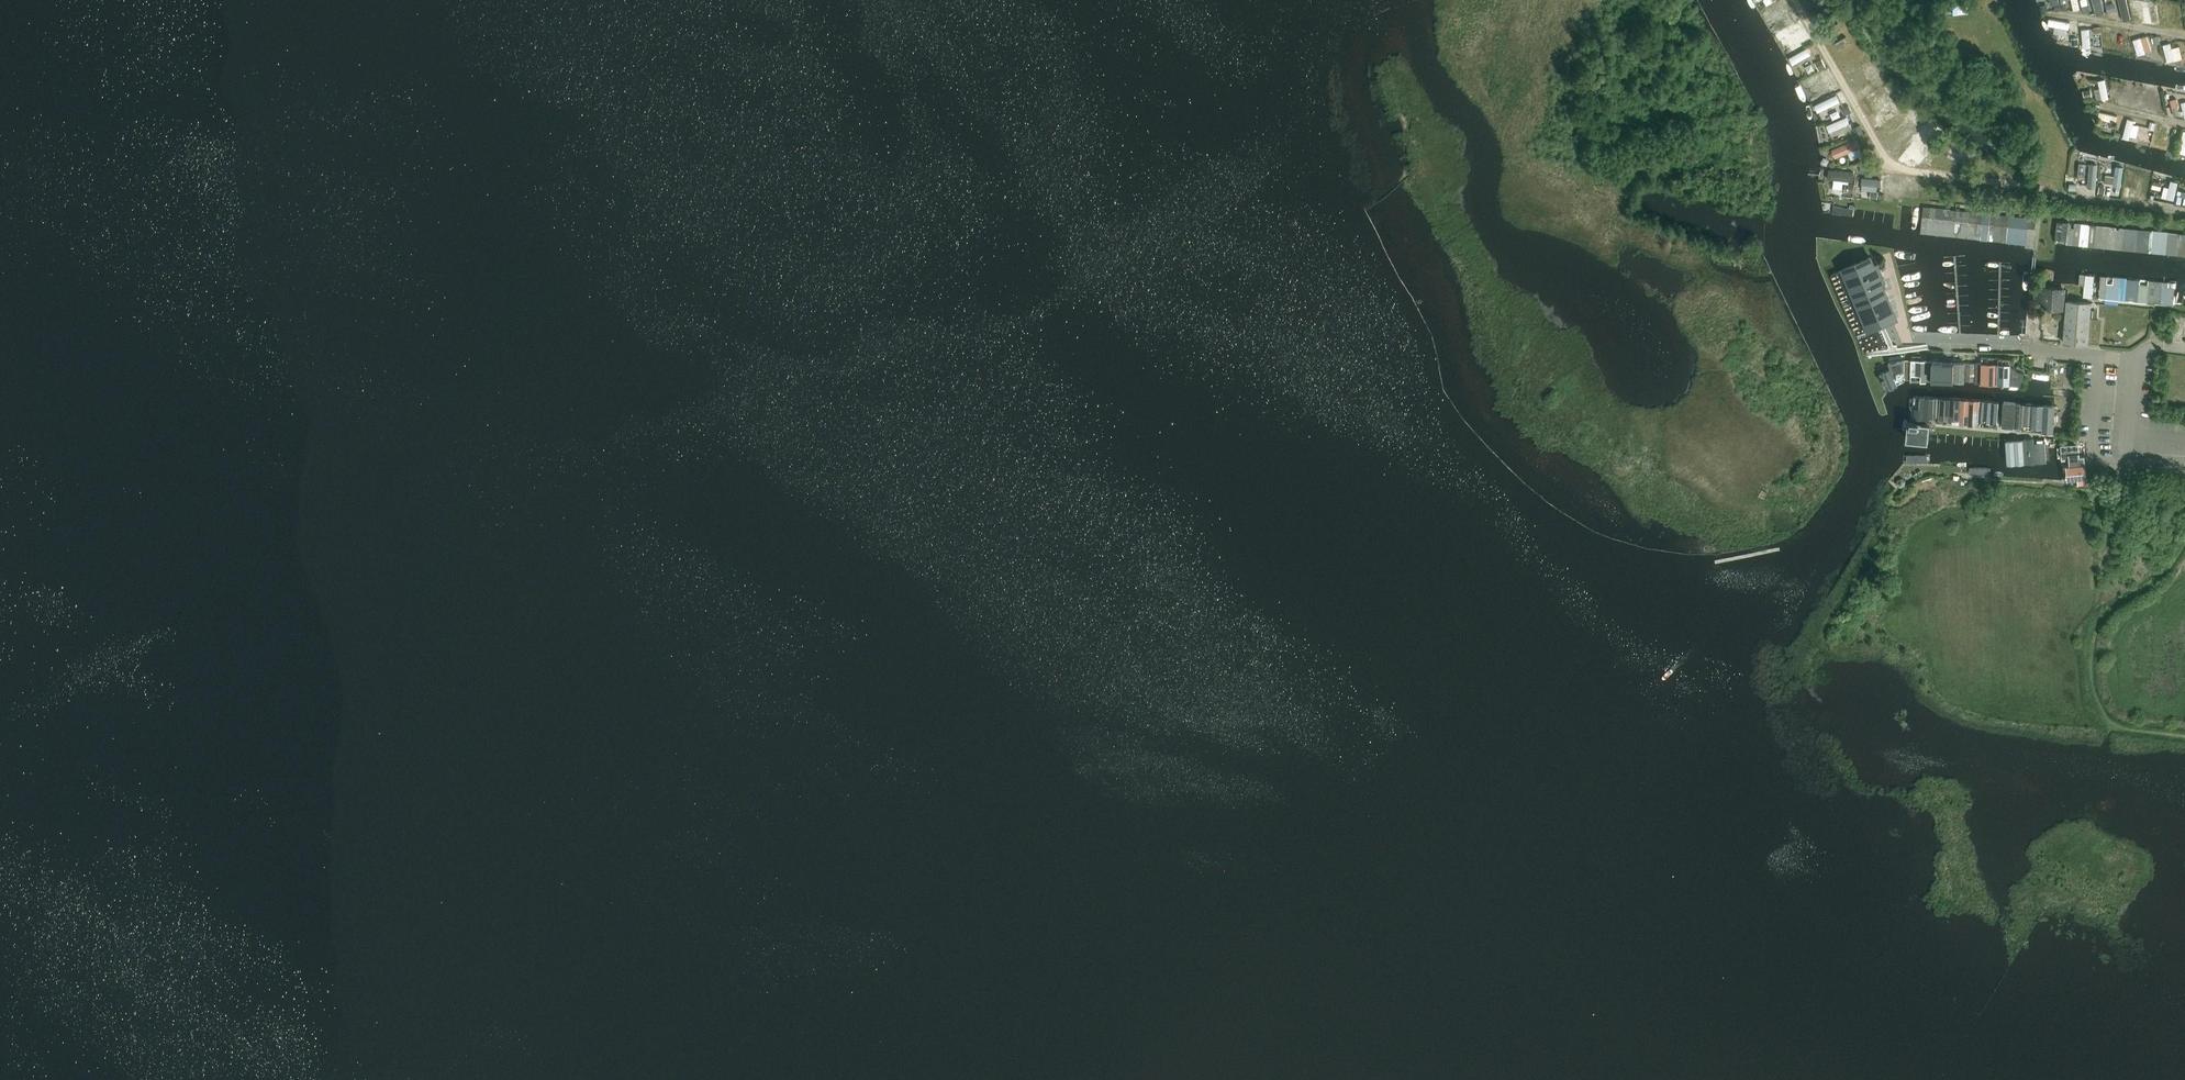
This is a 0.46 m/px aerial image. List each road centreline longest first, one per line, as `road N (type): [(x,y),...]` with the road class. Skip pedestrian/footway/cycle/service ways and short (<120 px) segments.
road 1 (track): [(2184,37),(2053,14)]

